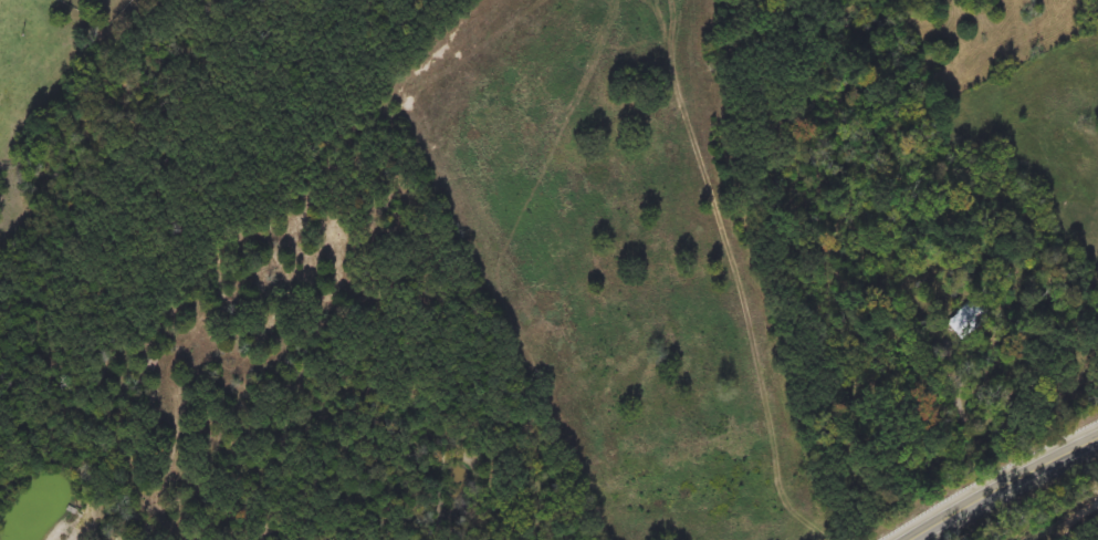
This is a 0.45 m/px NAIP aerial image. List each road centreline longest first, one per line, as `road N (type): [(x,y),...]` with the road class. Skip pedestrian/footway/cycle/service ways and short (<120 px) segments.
road 1 (primary): [(903,539),(1097,432)]

